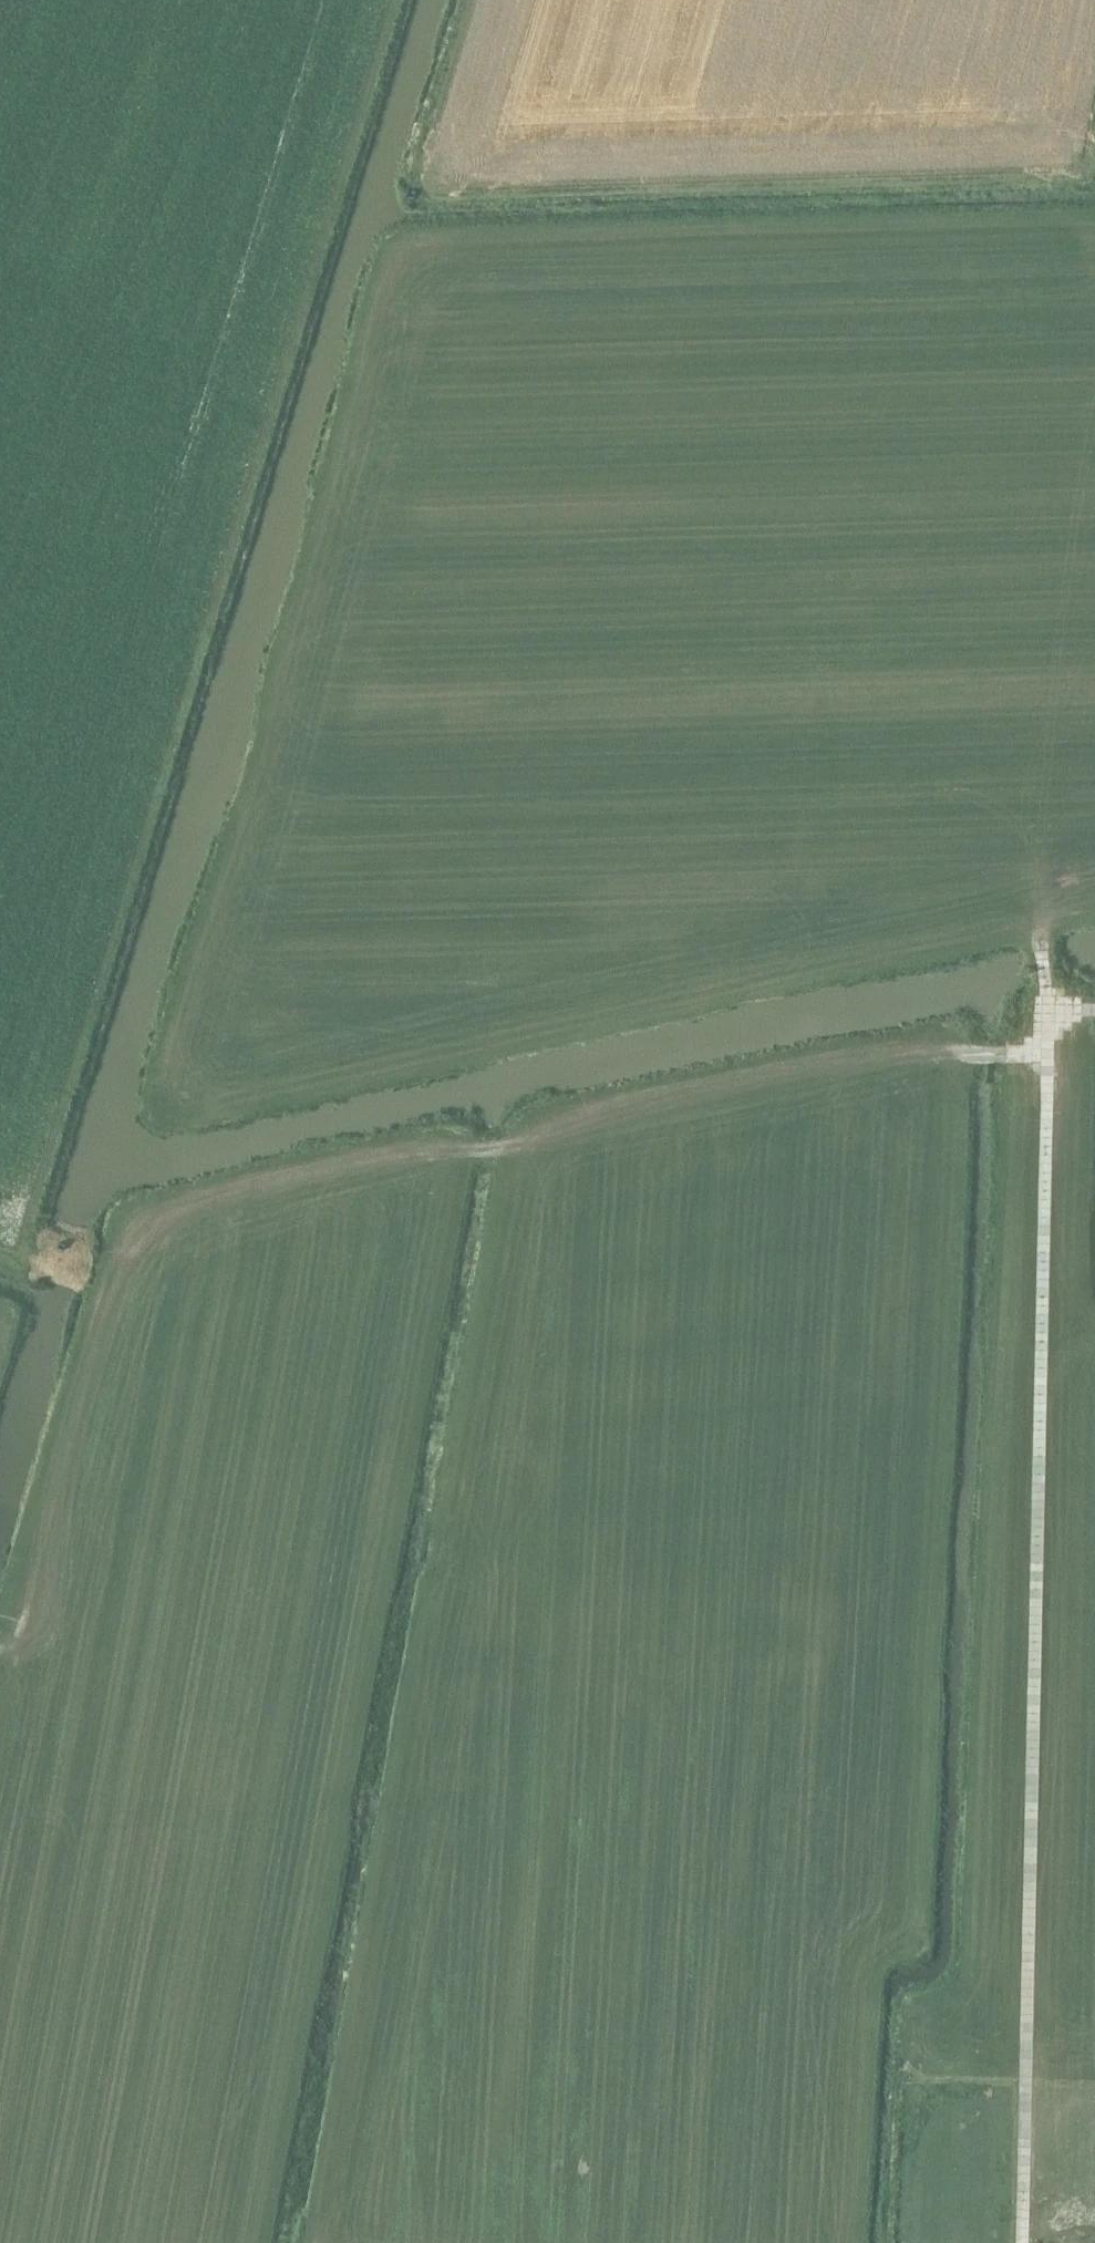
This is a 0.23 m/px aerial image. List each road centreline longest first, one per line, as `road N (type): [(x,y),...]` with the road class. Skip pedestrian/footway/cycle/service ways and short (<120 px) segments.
road 1 (track): [(1024,2242),(1050,992)]

